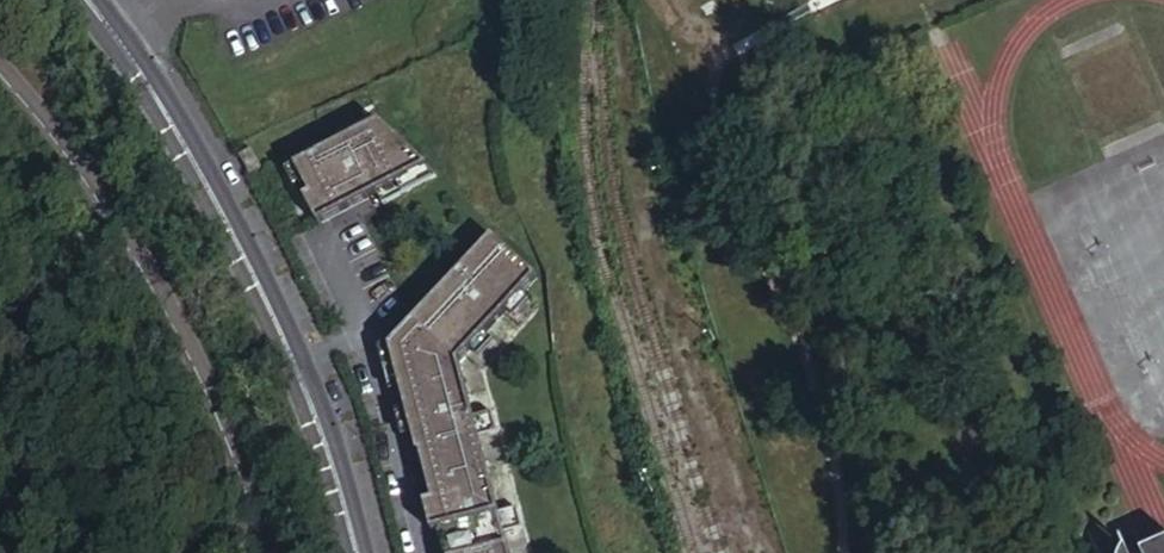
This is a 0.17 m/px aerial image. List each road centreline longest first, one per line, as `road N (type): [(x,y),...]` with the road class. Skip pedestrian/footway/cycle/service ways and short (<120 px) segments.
road 1 (tertiary): [(350,552),(276,319),(141,72),(83,0)]
road 2 (tertiary): [(278,552),(256,454),(144,228),(0,62)]

